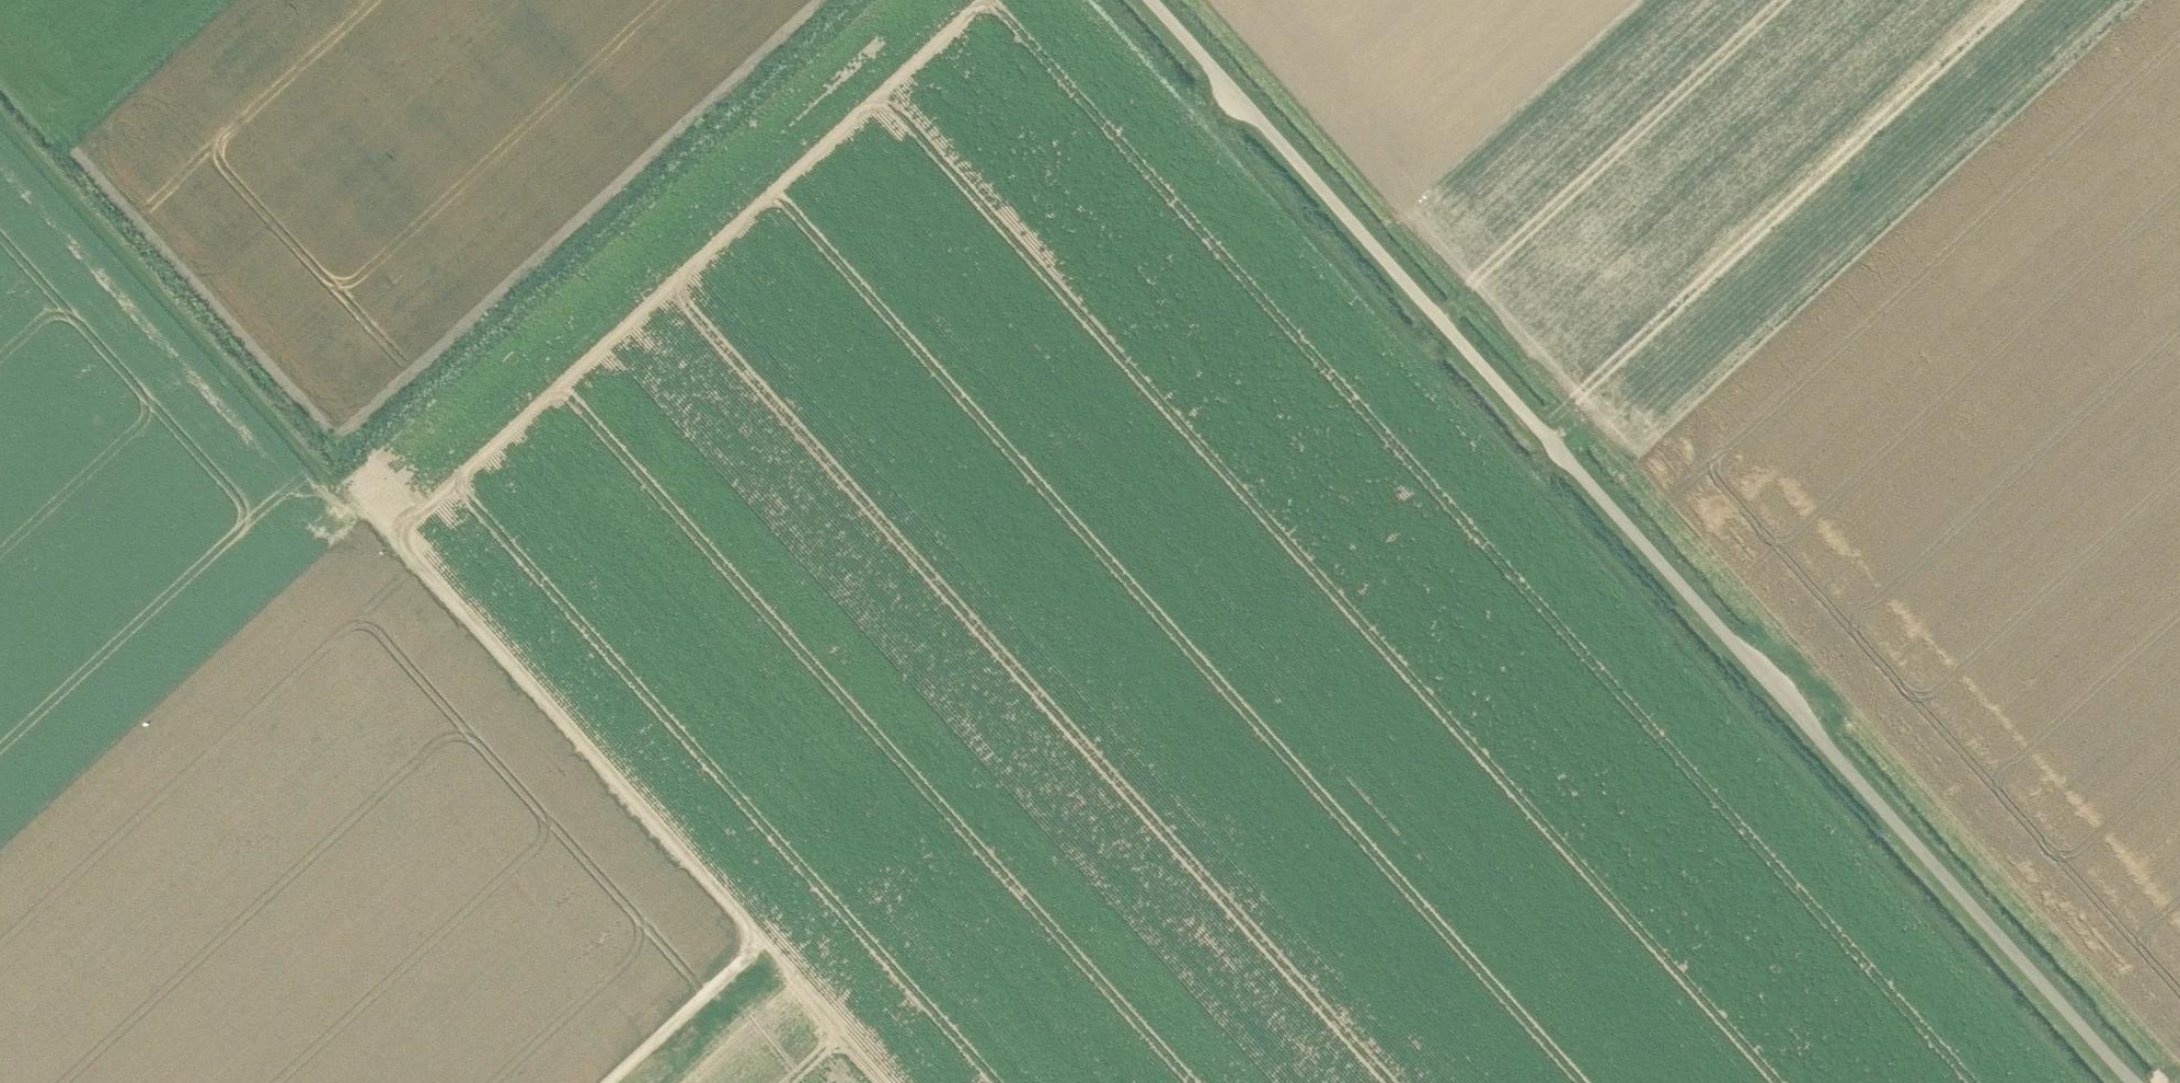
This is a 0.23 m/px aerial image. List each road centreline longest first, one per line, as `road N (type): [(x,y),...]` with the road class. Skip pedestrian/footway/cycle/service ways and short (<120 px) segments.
road 1 (unclassified): [(2130,1082),(1149,0)]

